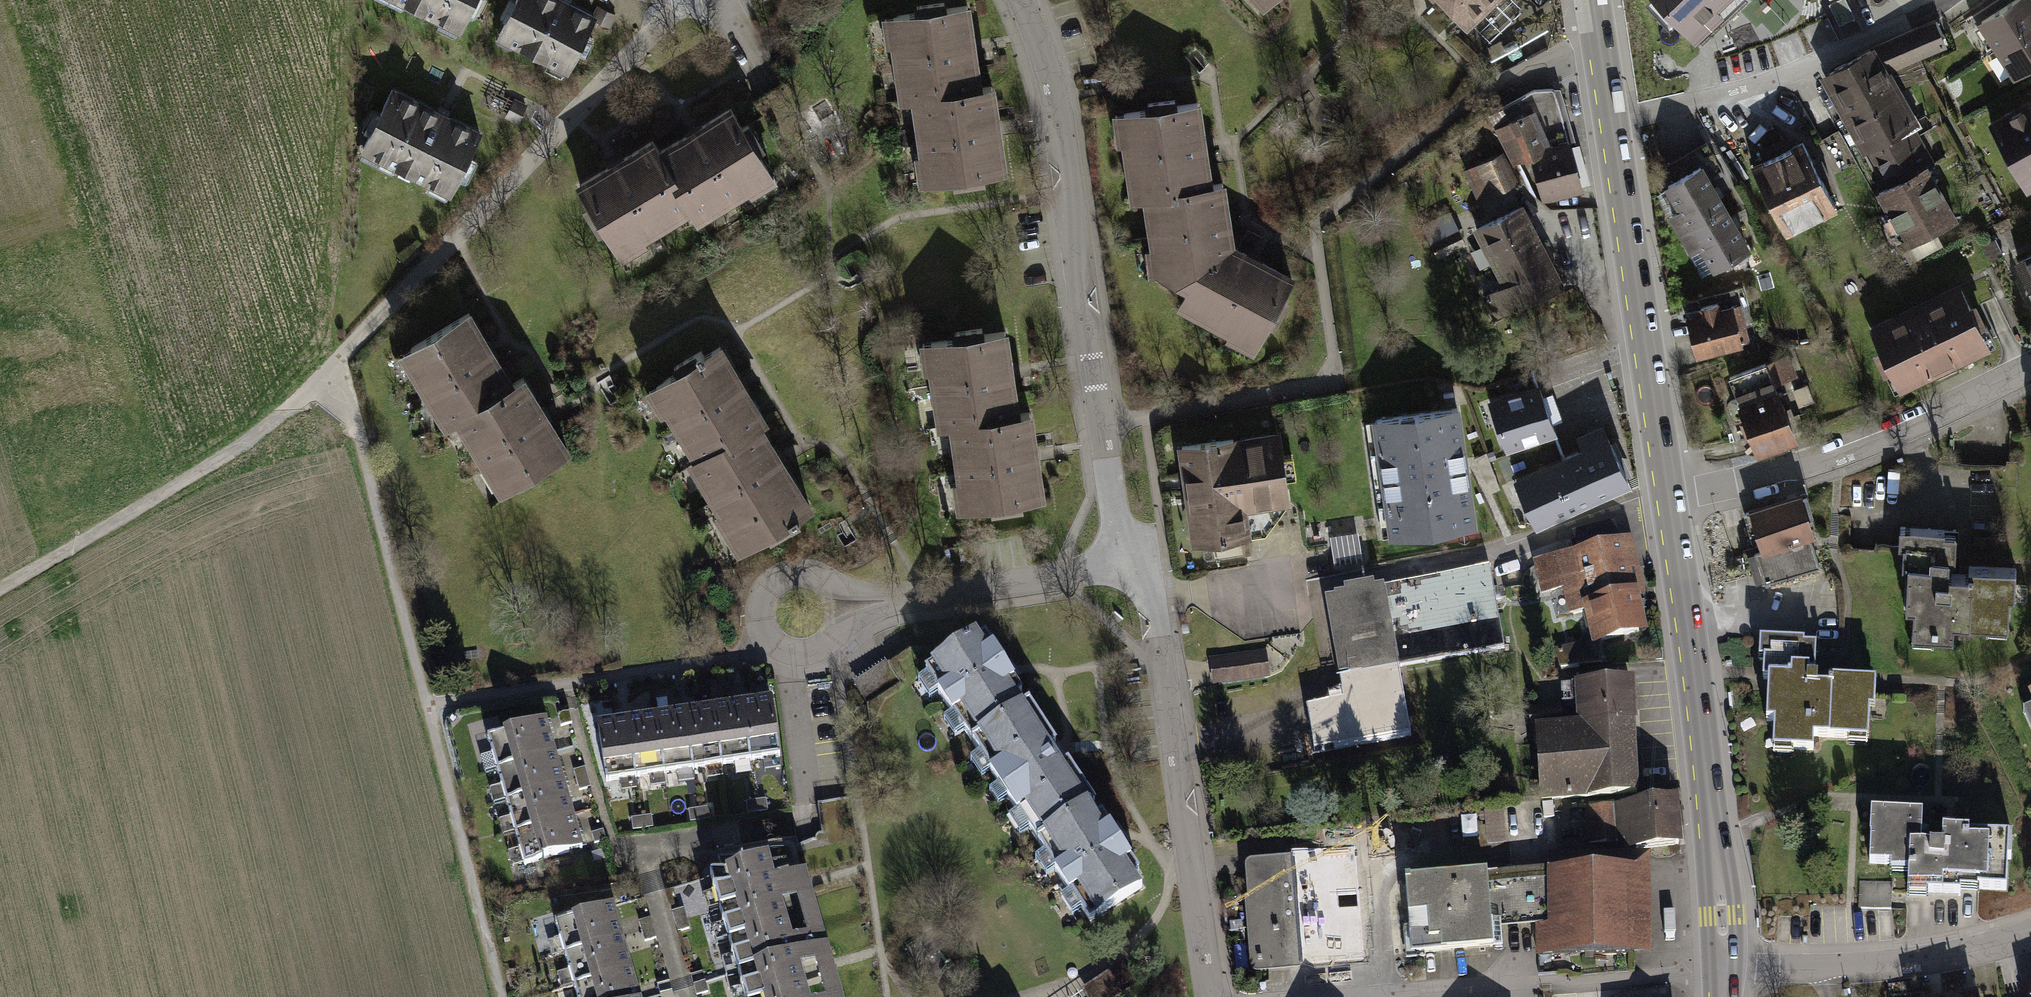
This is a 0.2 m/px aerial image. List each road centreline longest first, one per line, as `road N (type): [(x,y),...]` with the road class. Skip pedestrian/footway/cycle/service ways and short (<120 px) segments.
road 1 (track): [(0,591),(267,431),(355,351),(691,0)]
road 2 (track): [(501,996),(359,439),(321,381)]
road 3 (residential): [(1023,0),(1051,53),(1125,562)]
road 4 (secondary): [(1670,506),(1723,972)]
road 5 (residential): [(1125,562),(1159,605),(1212,996)]
road 6 (secondary): [(1612,122),(1670,506)]
road 7 (residential): [(1670,506),(1915,432),(2030,373)]
road 8 (residential): [(1948,0),(1763,85),(1612,122)]
road 9 (residential): [(921,604),(792,578),(769,594),(762,618),(771,642),(798,655),(884,615)]
road 10 (residential): [(1723,972),(1925,961),(2030,938)]
road 11 (residential): [(1125,562),(921,604)]
road 12 (secondary): [(1593,0),(1612,122)]

